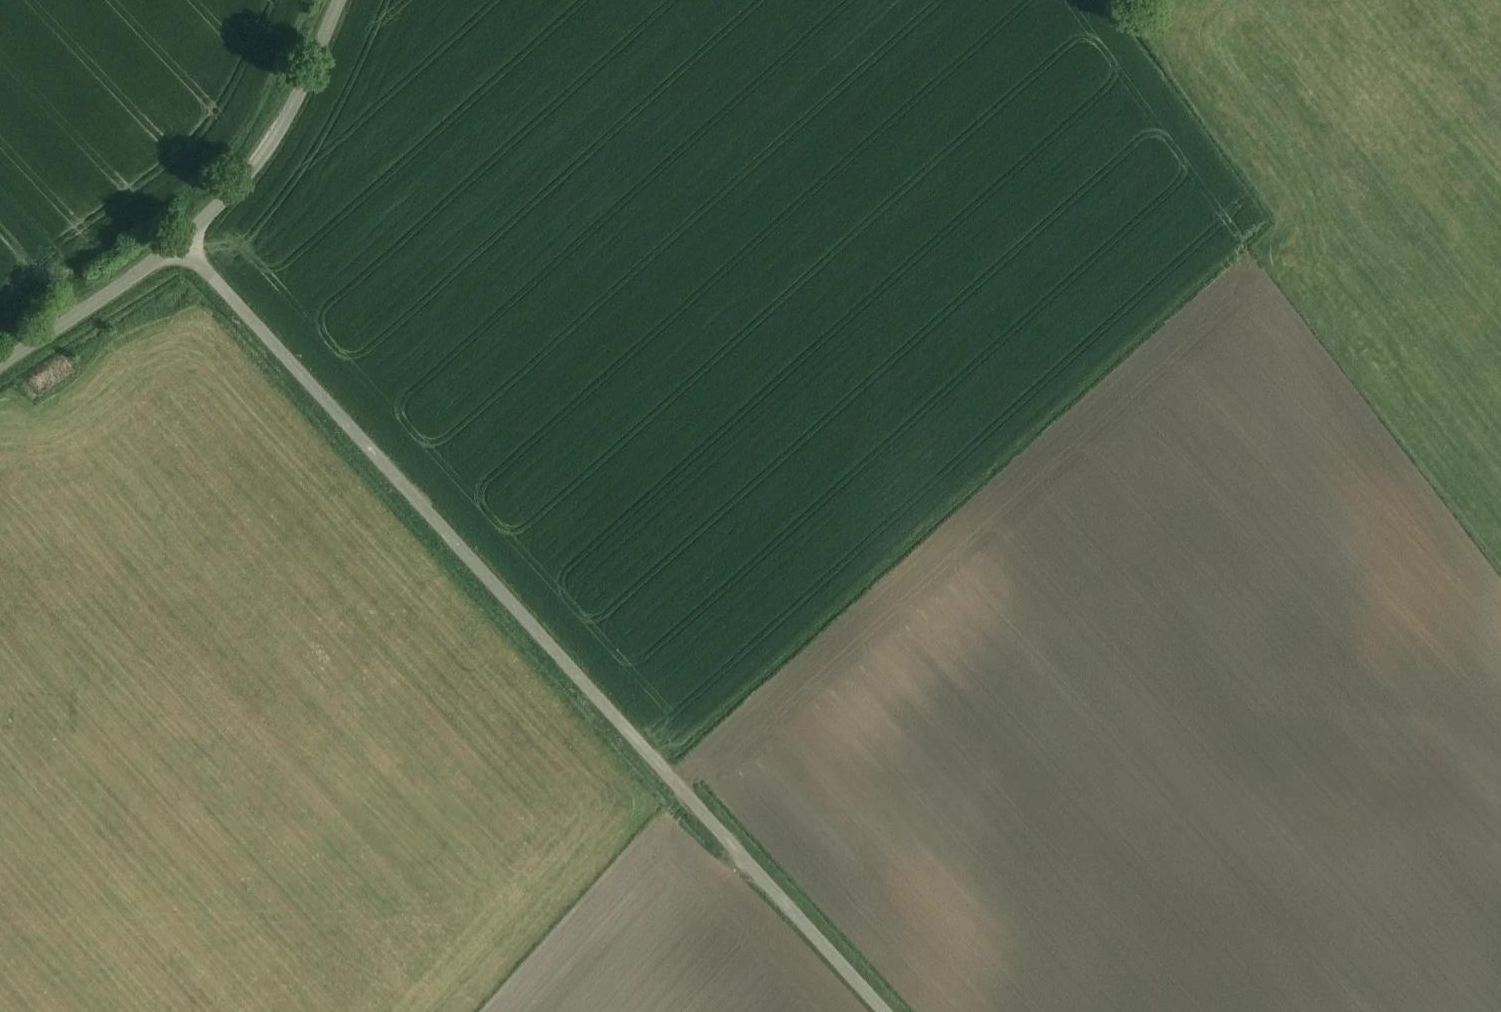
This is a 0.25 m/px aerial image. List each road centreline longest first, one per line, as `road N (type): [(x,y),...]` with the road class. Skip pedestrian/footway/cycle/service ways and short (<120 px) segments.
road 1 (unclassified): [(341,0),(296,103),(254,170),(185,241),(0,365)]

